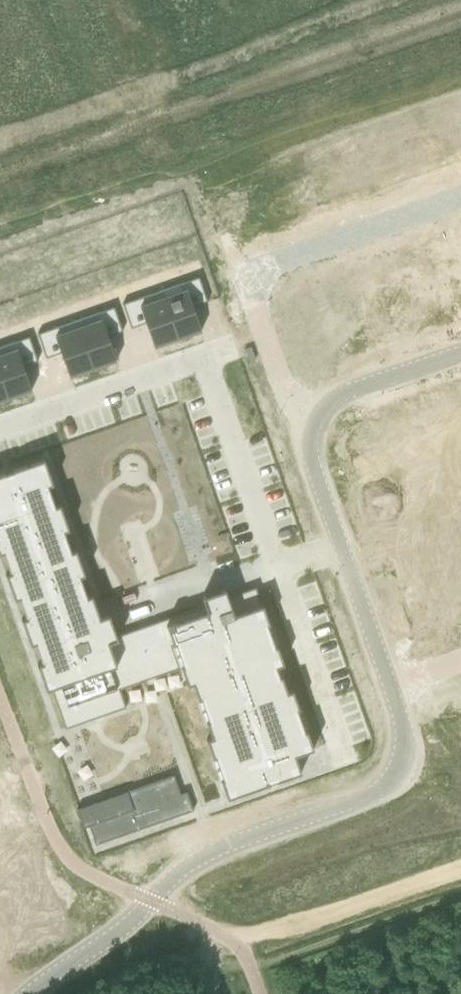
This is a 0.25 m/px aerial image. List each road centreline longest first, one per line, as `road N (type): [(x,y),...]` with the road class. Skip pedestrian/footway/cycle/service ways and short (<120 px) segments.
road 1 (residential): [(388,692),(403,734),(389,783),(191,864),(28,993)]
road 2 (residential): [(460,197),(236,277),(286,410),(307,423)]
road 3 (track): [(460,867),(94,993)]
road 4 (residential): [(280,569),(206,360)]
road 5 (residential): [(0,432),(206,360)]
road 6 (residential): [(347,757),(280,569)]
road 7 (residential): [(460,346),(330,391),(307,423)]
road 8 (residential): [(337,549),(388,692)]
road 9 (residential): [(307,423),(306,458),(337,549)]

